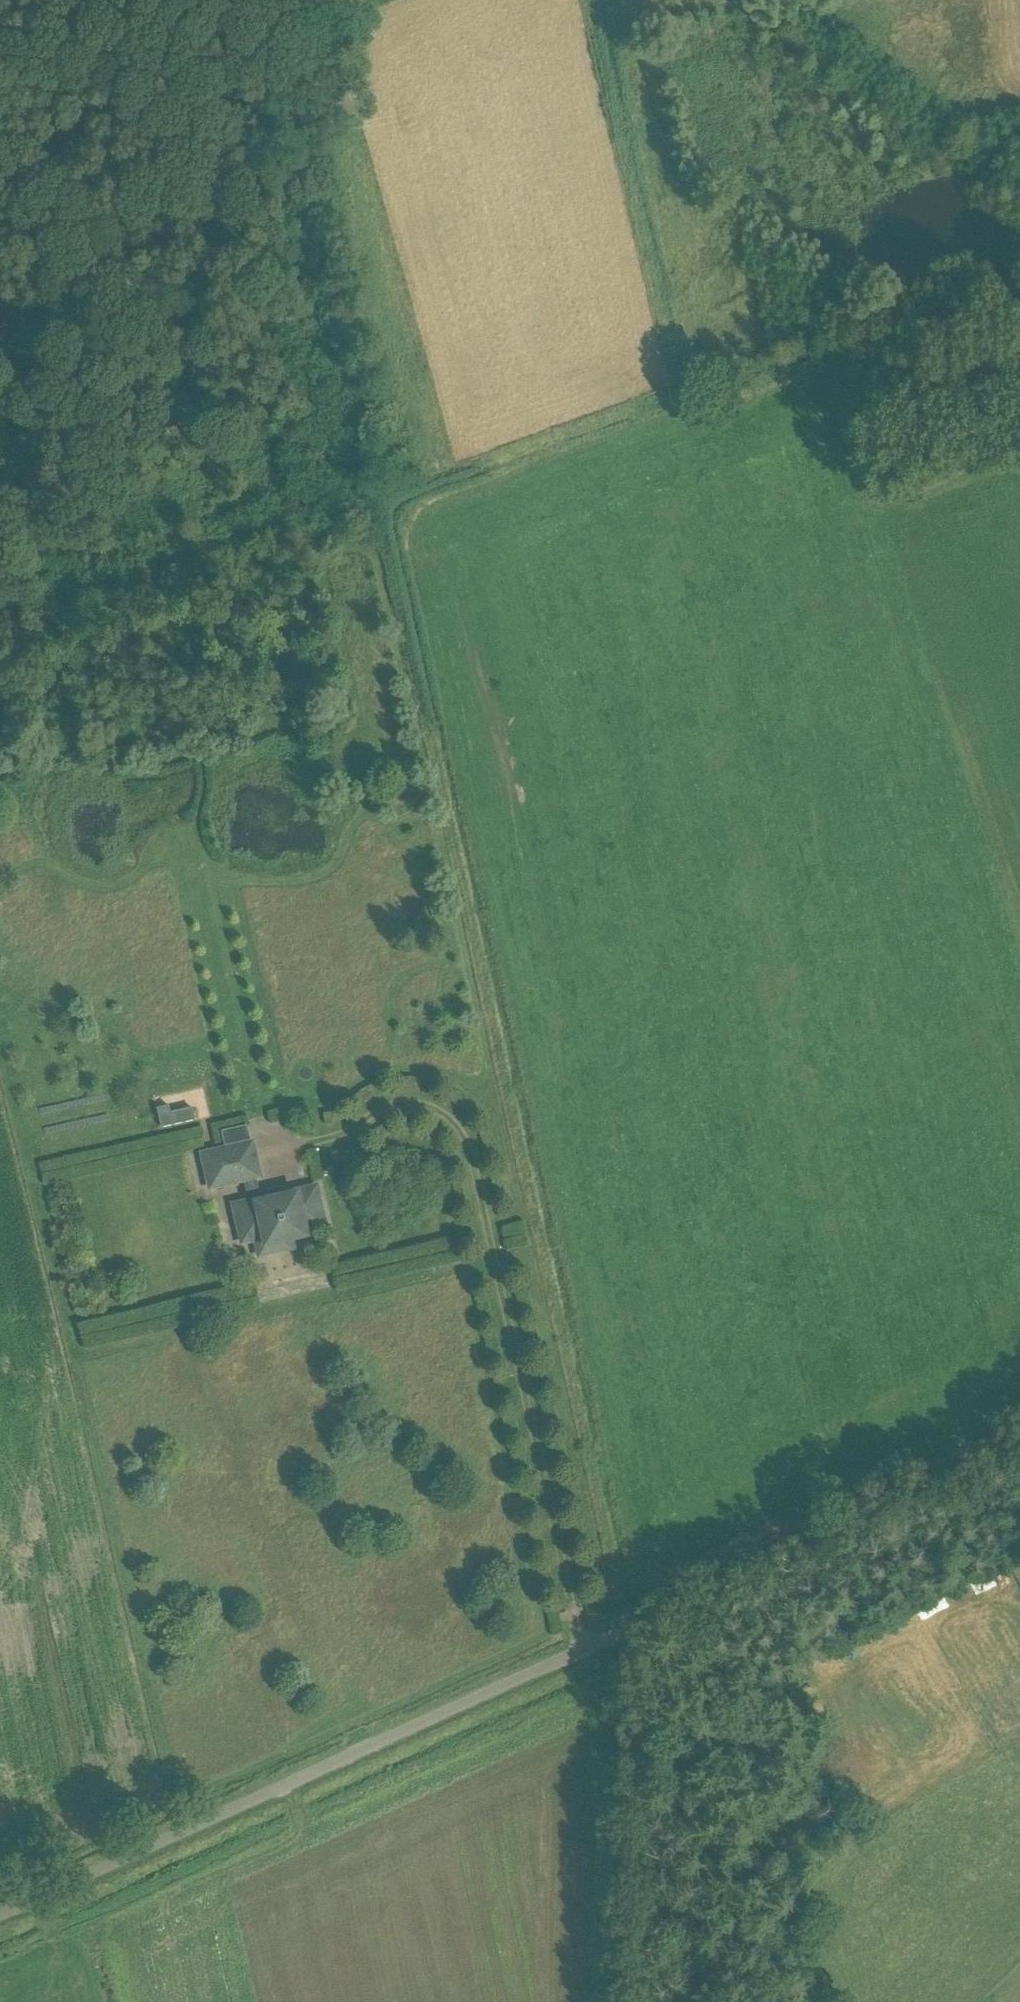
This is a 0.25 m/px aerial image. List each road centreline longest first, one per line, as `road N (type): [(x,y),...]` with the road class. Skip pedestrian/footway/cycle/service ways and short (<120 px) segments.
road 1 (unclassified): [(0,1915),(1019,1450)]

